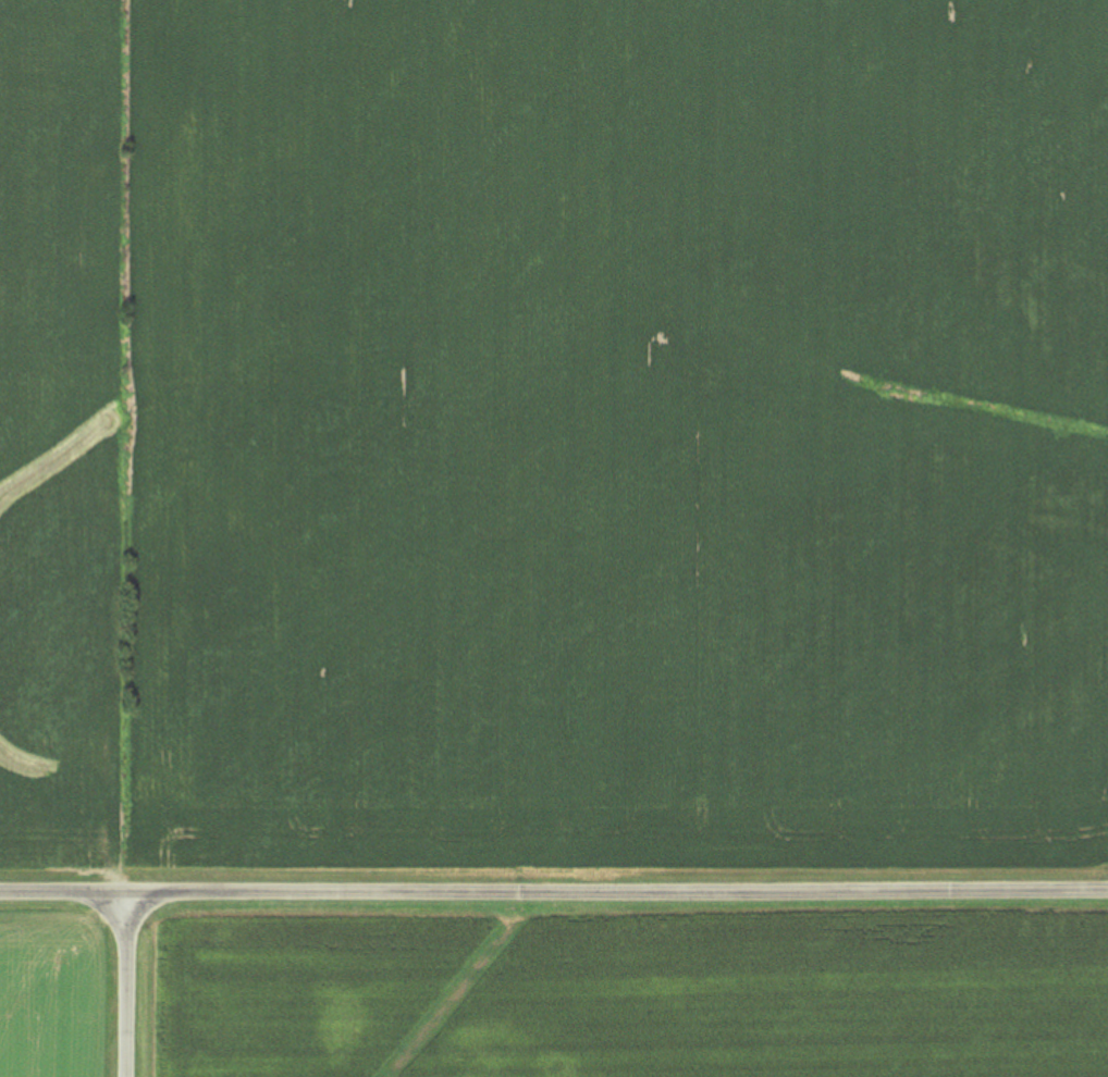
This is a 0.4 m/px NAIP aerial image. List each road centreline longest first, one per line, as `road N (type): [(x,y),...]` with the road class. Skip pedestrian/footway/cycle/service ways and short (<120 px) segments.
road 1 (residential): [(0,891),(1107,891)]
road 2 (residential): [(126,1076),(127,891)]

